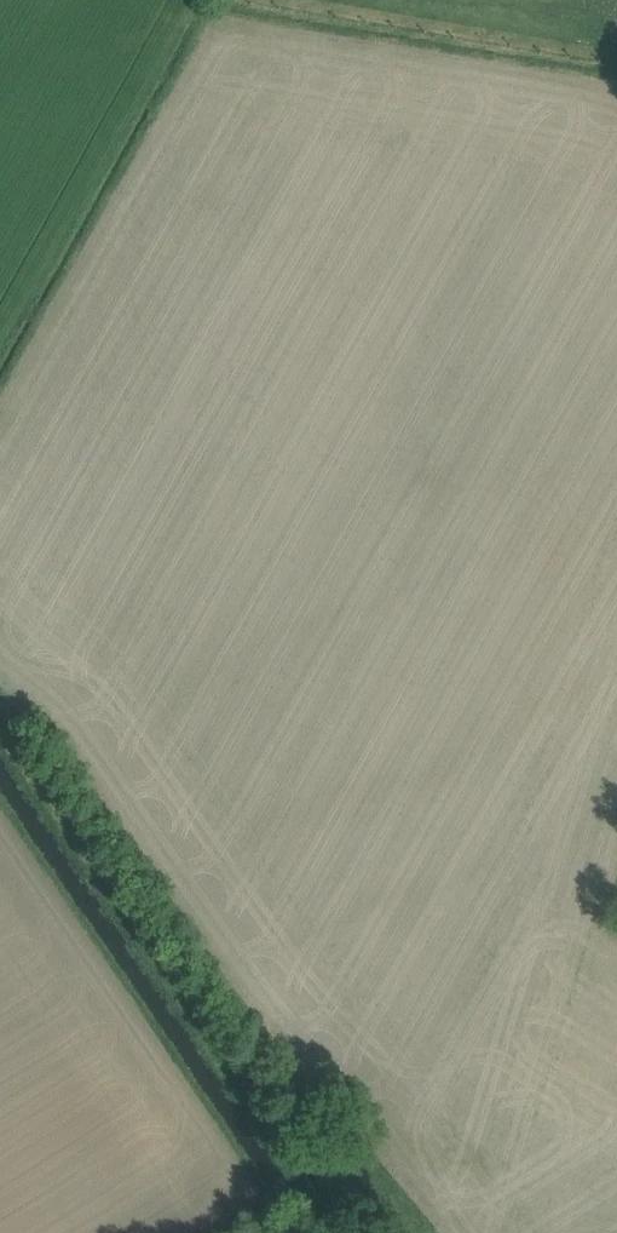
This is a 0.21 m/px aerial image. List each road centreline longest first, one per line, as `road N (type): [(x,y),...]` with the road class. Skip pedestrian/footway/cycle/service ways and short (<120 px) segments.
road 1 (track): [(352,1232),(308,1184),(0,734)]

